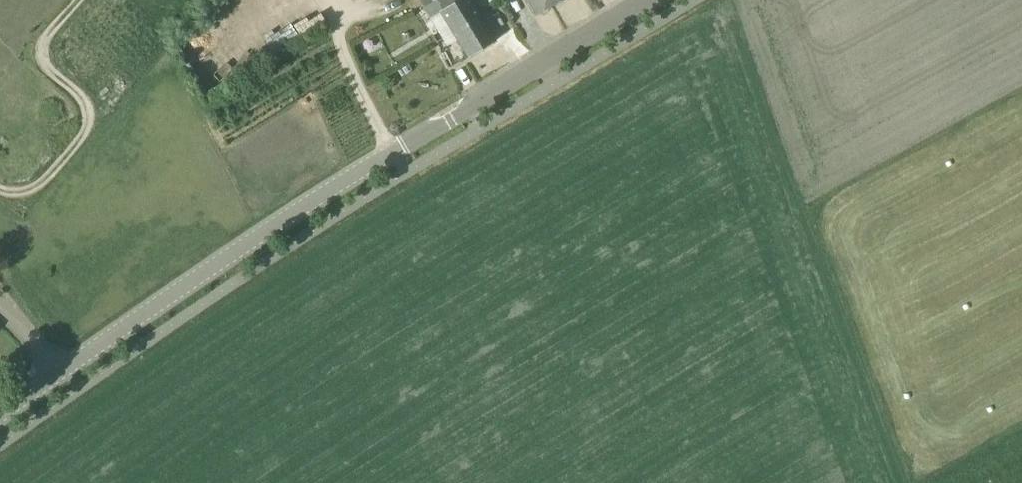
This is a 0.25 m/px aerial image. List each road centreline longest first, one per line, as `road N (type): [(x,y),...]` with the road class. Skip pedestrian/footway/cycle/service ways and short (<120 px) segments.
road 1 (tertiary): [(0,416),(287,217),(648,0)]
road 2 (track): [(80,0),(45,40),(49,60),(80,93),(87,126),(35,189),(0,190)]

